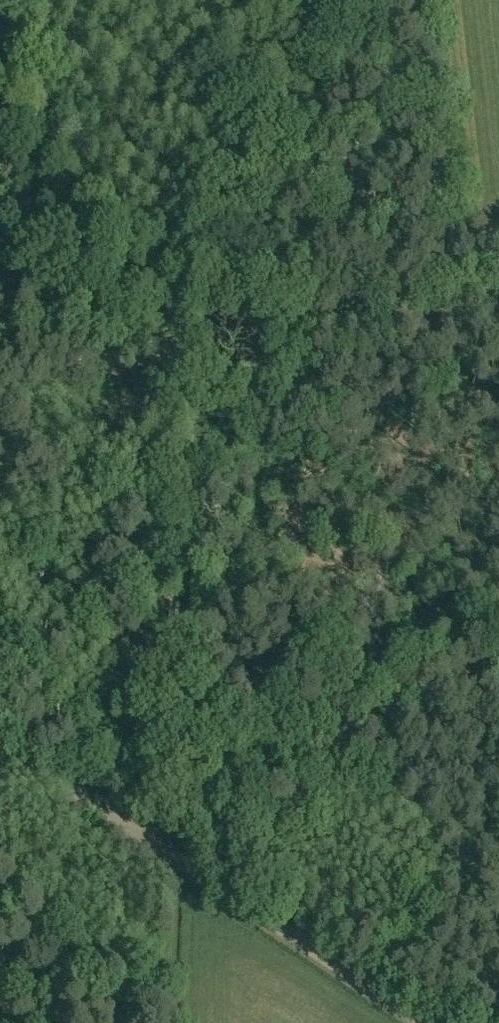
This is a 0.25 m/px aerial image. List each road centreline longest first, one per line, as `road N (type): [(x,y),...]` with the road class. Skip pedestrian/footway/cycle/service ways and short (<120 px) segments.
road 1 (unclassified): [(430,1022),(0,734)]
road 2 (track): [(0,371),(498,314)]

